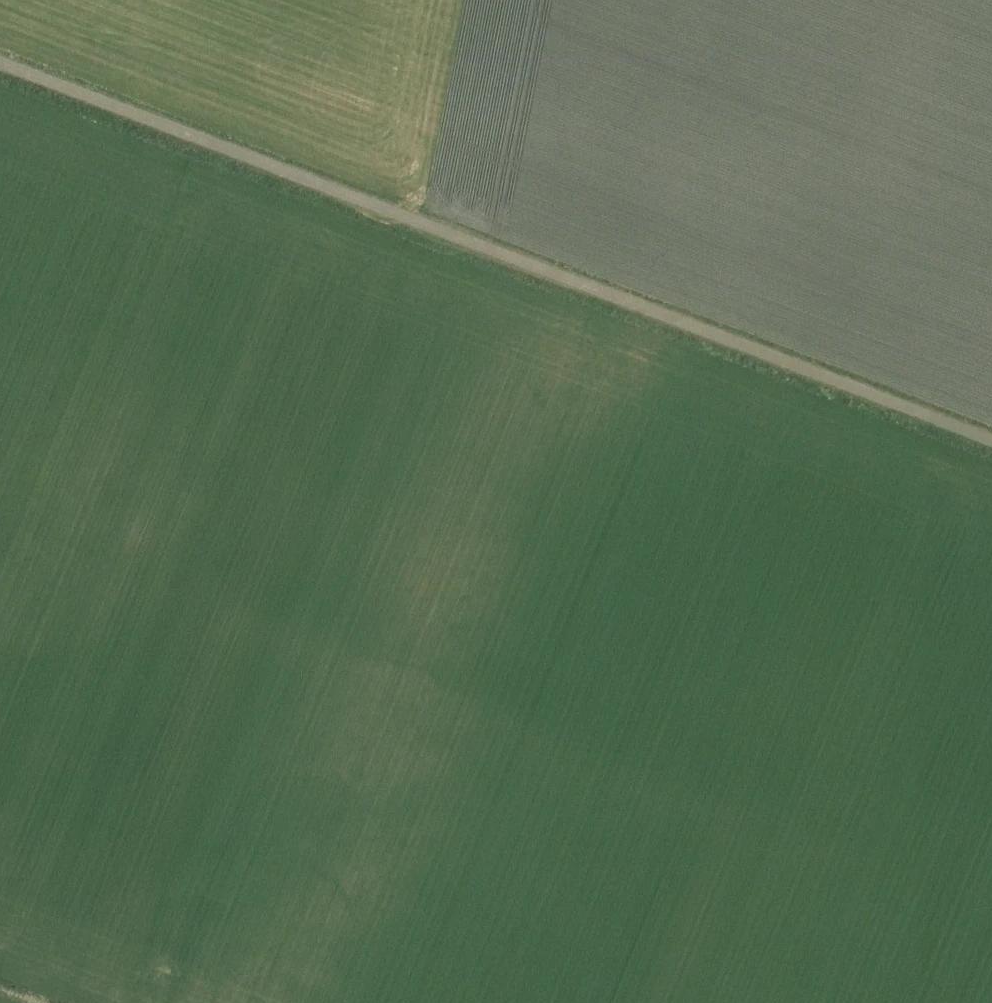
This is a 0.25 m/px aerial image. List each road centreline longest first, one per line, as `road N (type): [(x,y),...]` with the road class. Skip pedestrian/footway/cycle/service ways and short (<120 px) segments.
road 1 (unclassified): [(991,440),(0,61)]

